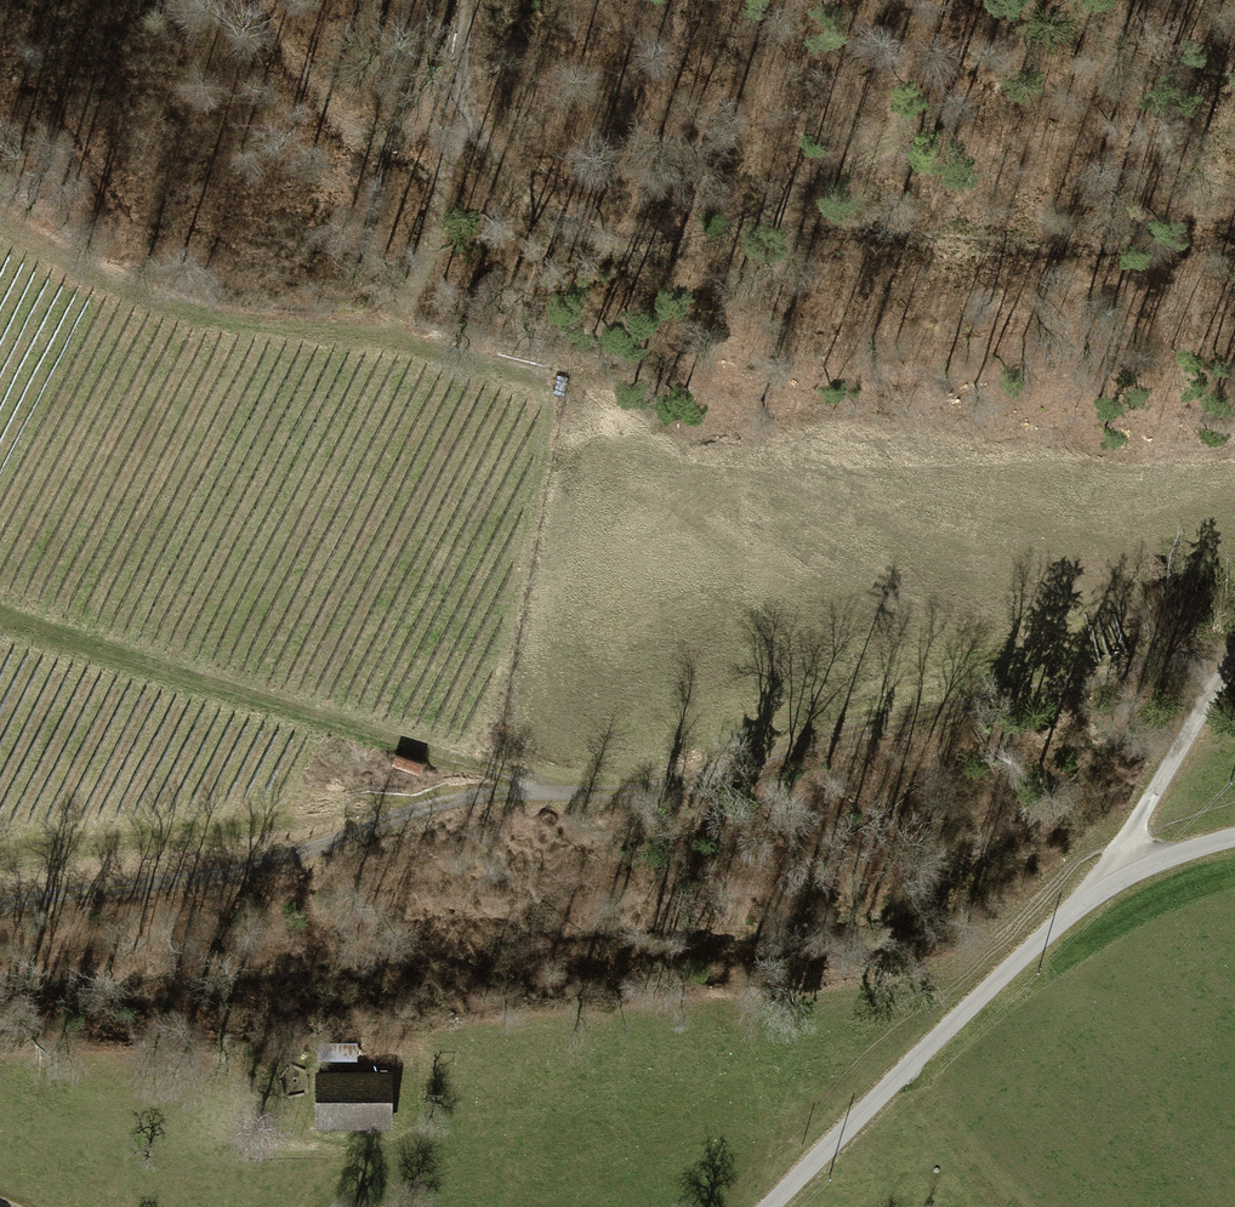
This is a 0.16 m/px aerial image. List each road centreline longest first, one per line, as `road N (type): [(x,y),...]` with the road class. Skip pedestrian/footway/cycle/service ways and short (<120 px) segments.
road 1 (track): [(0,907),(305,854),(427,806),(537,786),(631,796),(803,740),(974,711),(1234,649)]
road 2 (track): [(477,0),(460,127),(530,207),(603,241),(699,241),(828,178),(898,127)]
road 3 (unclassified): [(770,1206),(1112,877),(1234,842)]
road 4 (track): [(537,786),(32,628),(0,611)]
road 5 (track): [(740,221),(1032,240),(1234,234)]
road 6 (track): [(1112,877),(1234,655)]
road 7 (track): [(382,319),(427,257),(460,127)]

